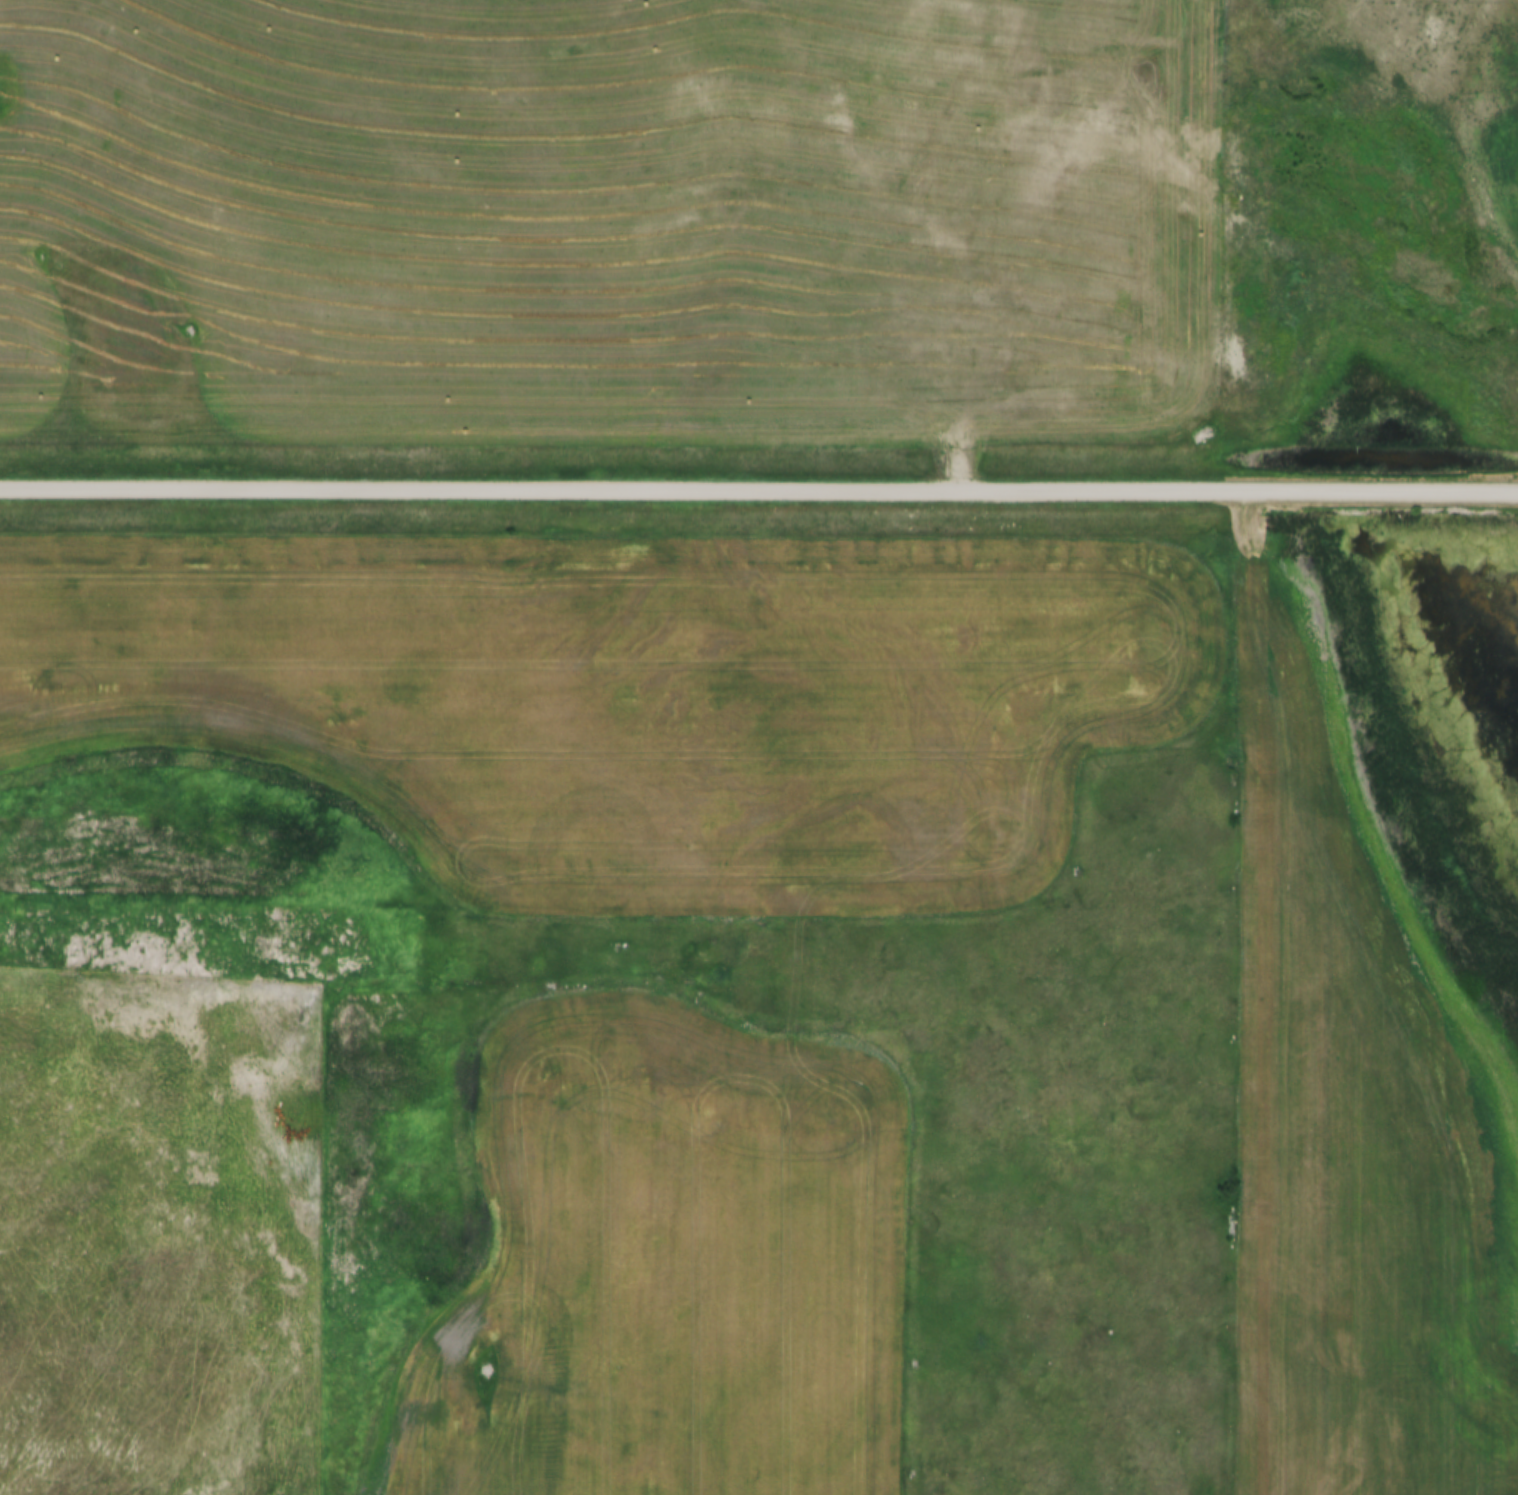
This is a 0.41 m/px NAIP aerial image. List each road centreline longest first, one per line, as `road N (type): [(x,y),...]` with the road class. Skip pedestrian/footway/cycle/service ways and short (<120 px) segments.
road 1 (residential): [(0,486),(1517,492)]

